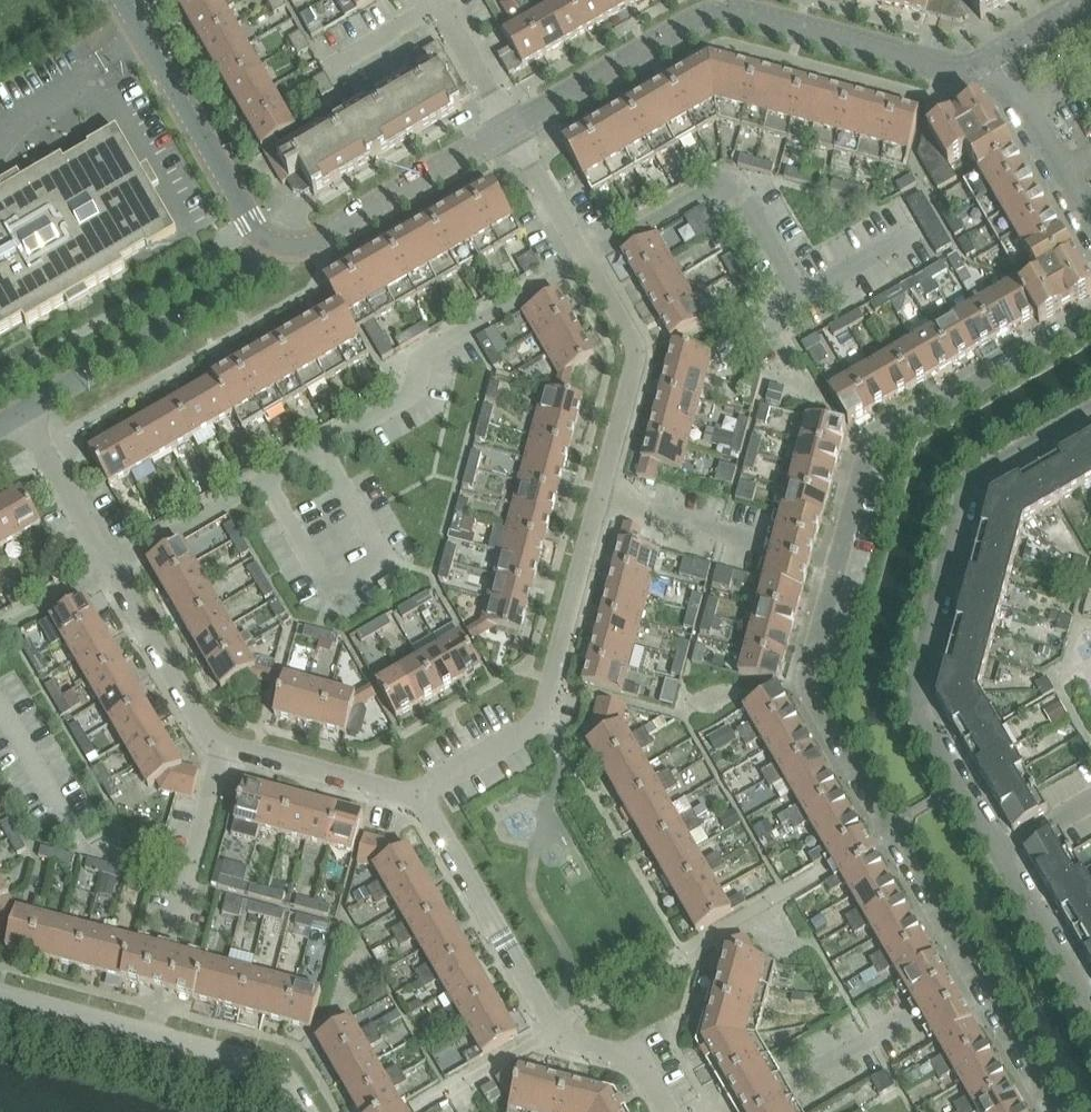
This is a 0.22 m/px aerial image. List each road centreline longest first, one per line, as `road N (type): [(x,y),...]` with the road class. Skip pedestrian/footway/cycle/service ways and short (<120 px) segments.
road 1 (residential): [(415,798),(537,724),(635,355),(510,131)]
road 2 (residential): [(999,851),(920,713),(917,680),(977,482),(1090,413)]
road 3 (residential): [(510,131),(676,33),(727,13),(939,64),(973,64),(999,52)]
road 4 (residential): [(973,978),(811,695),(808,675),(838,558)]
road 5 (residential): [(670,1111),(635,1057),(555,1030),(415,798)]
road 6 (residential): [(22,412),(199,722),(222,744)]
road 7 (residential): [(838,558),(871,444),(1090,316)]
road 8 (residential): [(22,412),(251,276),(274,242)]
road 9 (residential): [(152,1032),(222,744)]
road 10 (residential): [(122,0),(251,225),(274,242)]
road 11 (residential): [(274,242),(315,242),(510,131)]
road 12 (residential): [(745,1111),(973,978)]
road 13 (residential): [(287,0),(325,67),(438,4)]
road 14 (residential): [(222,744),(415,798)]
road 15 (residential): [(1090,212),(999,52)]
road 16 (residential): [(308,1111),(270,1065),(152,1032)]
road 17 (residential): [(1090,1008),(999,851)]
road 18 (residential): [(152,1032),(0,995)]
road 19 (residential): [(1055,1111),(973,978)]
road 20 (residential): [(510,131),(438,4)]

